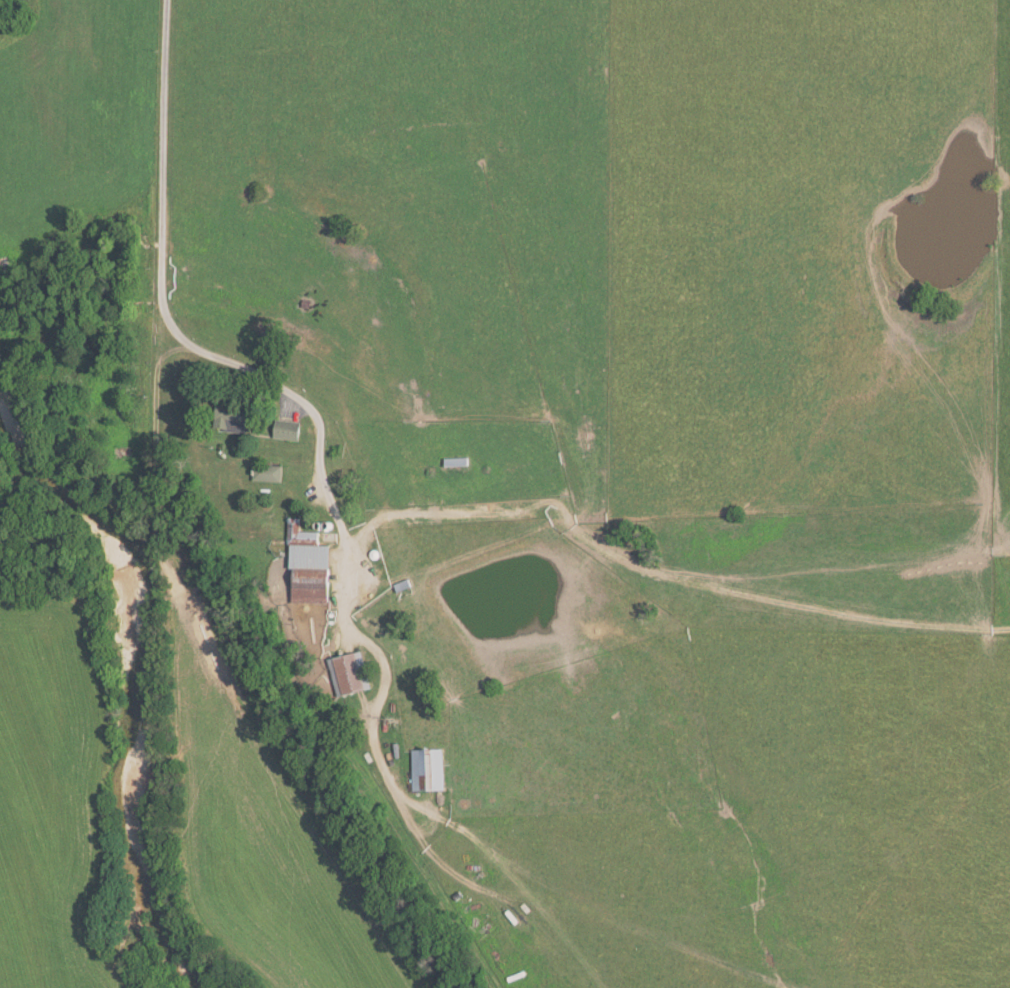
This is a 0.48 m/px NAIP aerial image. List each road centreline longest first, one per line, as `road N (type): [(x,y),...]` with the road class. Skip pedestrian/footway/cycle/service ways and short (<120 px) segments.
road 1 (residential): [(166,0),(166,317),(194,348),(262,374),(311,408),(322,422),(321,486)]

